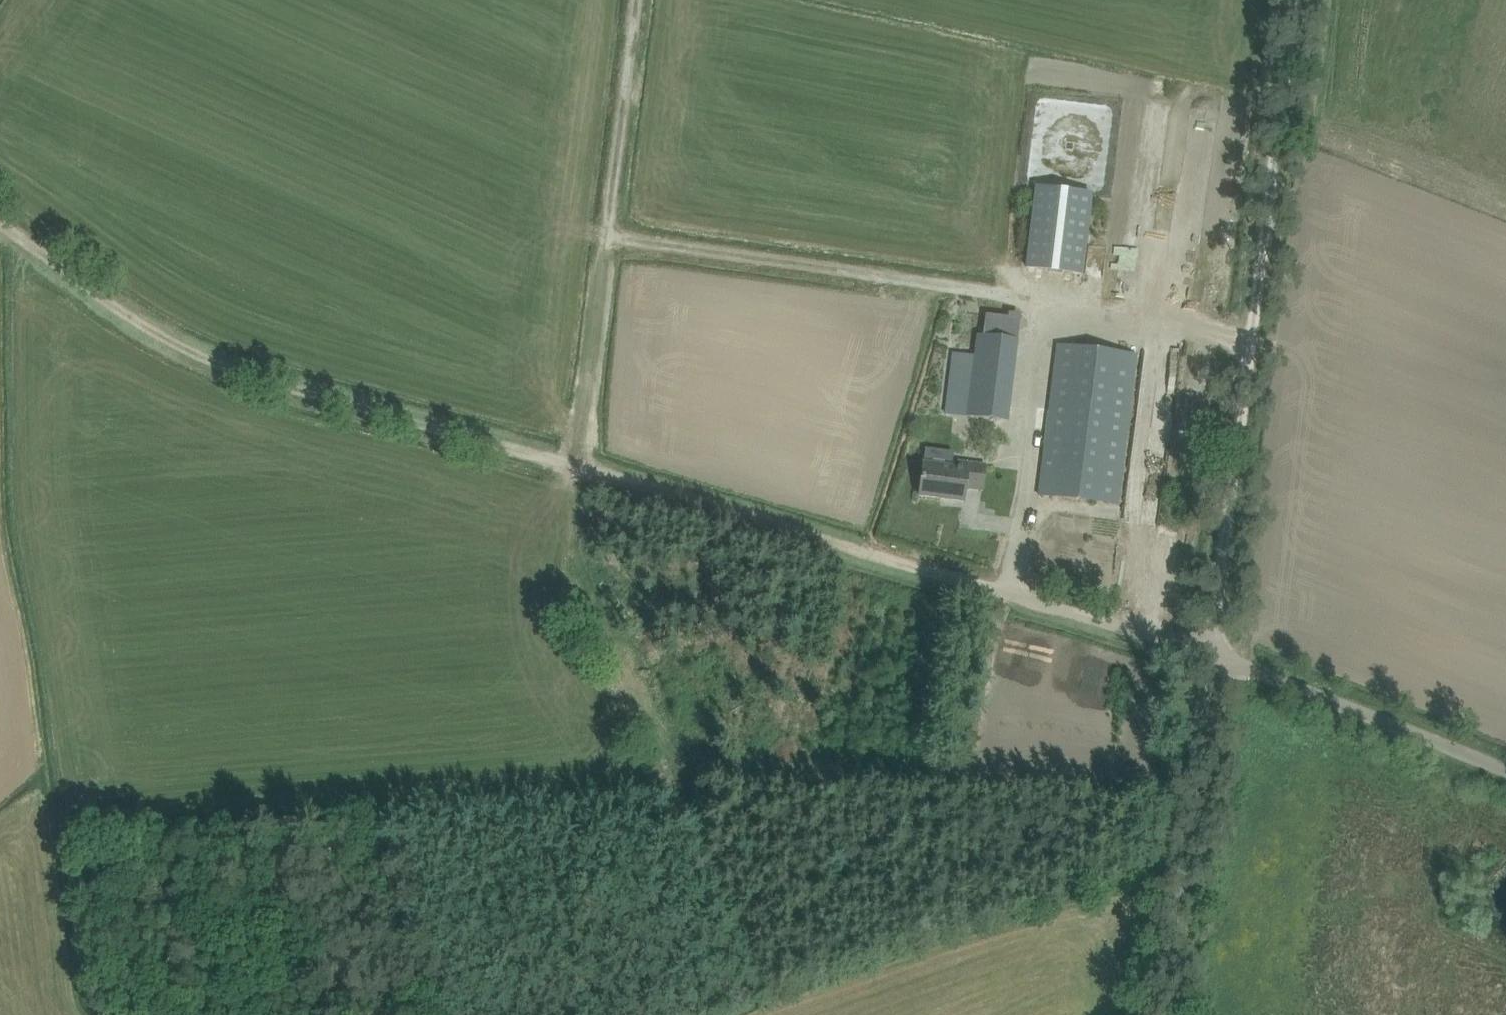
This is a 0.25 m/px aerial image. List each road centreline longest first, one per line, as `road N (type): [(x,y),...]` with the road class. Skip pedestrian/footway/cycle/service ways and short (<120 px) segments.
road 1 (track): [(1010,593),(731,505),(277,383),(161,328),(0,225)]
road 2 (track): [(1277,0),(1193,647)]
road 3 (unclassified): [(1153,1014),(1193,647)]
road 4 (unclassified): [(1505,764),(1193,647)]
road 5 (unclassified): [(1193,647),(1010,593)]

